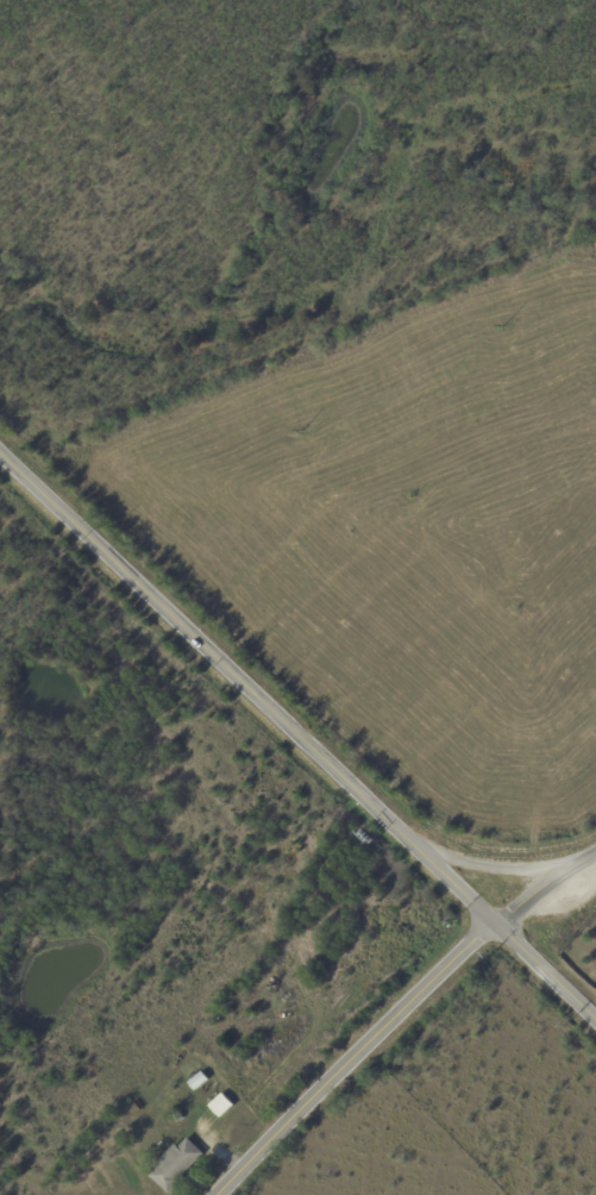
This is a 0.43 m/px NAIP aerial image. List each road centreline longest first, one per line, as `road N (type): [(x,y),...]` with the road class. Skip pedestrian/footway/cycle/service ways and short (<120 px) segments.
road 1 (tertiary): [(0,458),(494,926)]
road 2 (residential): [(218,1194),(494,926)]
road 3 (tertiary): [(595,855),(494,868),(399,833)]
road 4 (tertiary): [(494,926),(595,1022)]
road 5 (residential): [(494,926),(595,854)]

